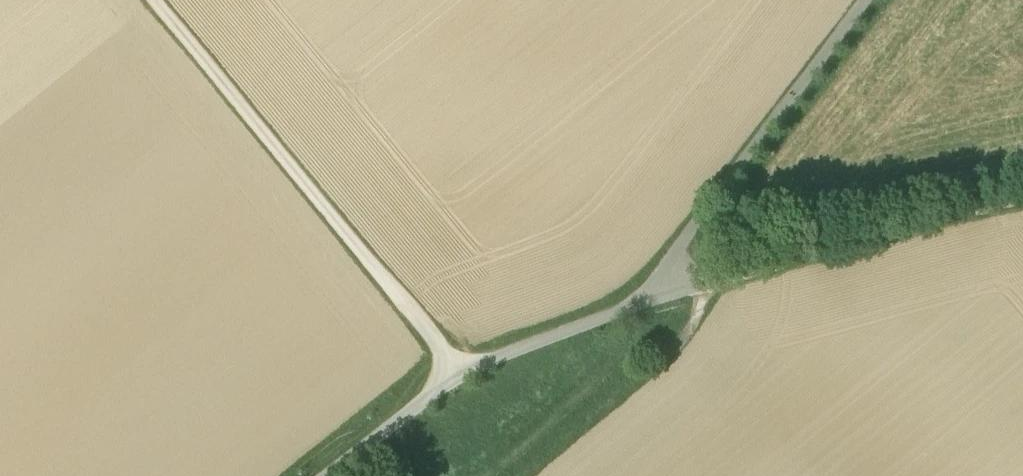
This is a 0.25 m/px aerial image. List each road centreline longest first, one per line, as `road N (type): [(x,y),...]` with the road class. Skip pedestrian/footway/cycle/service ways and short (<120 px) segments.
road 1 (track): [(330,475),(460,374),(712,278),(1022,199)]
road 2 (track): [(153,0),(460,374)]
road 3 (track): [(865,0),(677,251),(653,298)]

